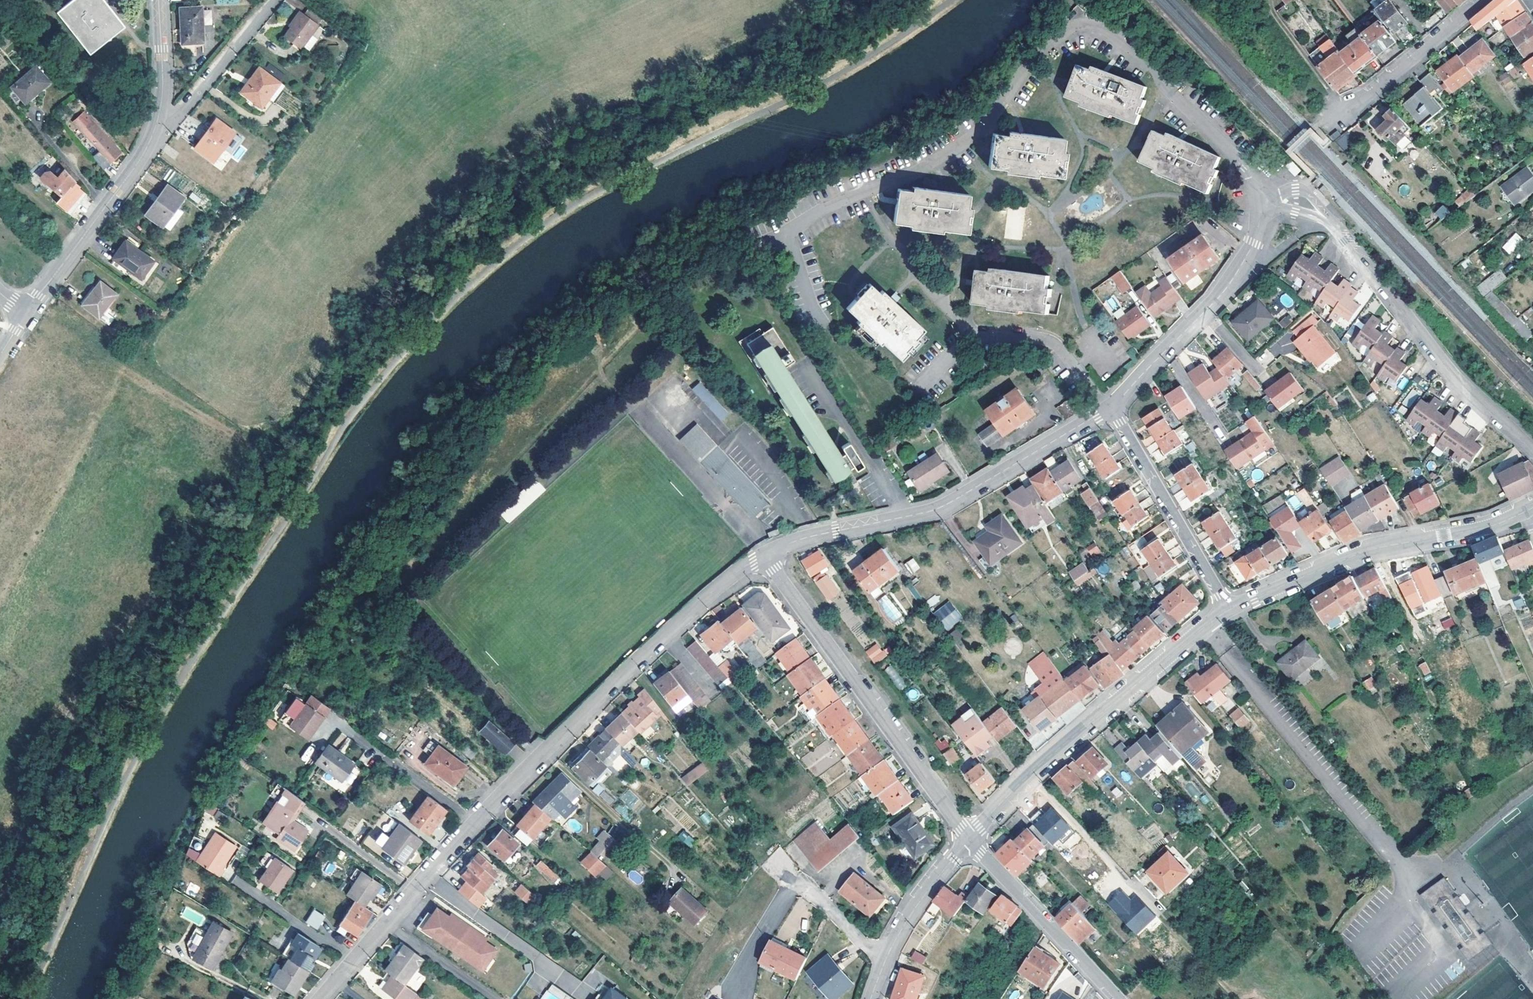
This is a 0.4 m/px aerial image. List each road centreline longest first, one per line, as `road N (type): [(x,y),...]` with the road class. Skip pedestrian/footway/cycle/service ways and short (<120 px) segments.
road 1 (residential): [(325,998),(482,815),(719,585),(763,554)]
road 2 (residential): [(809,217),(981,133),(1045,49),(1088,24),(1120,37),(1245,166),(1262,189),(1261,210)]
road 3 (residential): [(763,554),(936,509),(1110,410)]
road 4 (residential): [(1532,451),(1469,387),(1341,233),(1295,211),(1261,210)]
road 5 (residential): [(763,554),(969,836)]
road 6 (unclassified): [(969,836),(1060,747),(1229,608)]
road 7 (unclassified): [(1229,608),(1365,551),(1491,526),(1532,506)]
road 8 (residential): [(1110,410),(1219,297),(1253,244),(1261,210)]
road 9 (unclassified): [(158,118),(139,161),(26,312)]
road 10 (residential): [(1110,410),(1229,608)]
road 11 (unclassified): [(969,836),(1117,998)]
road 12 (unclassified): [(1315,127),(1373,91),(1481,0)]
road 13 (unclassified): [(870,998),(914,906),(969,836)]
road 14 (residential): [(276,0),(178,114),(158,118)]

